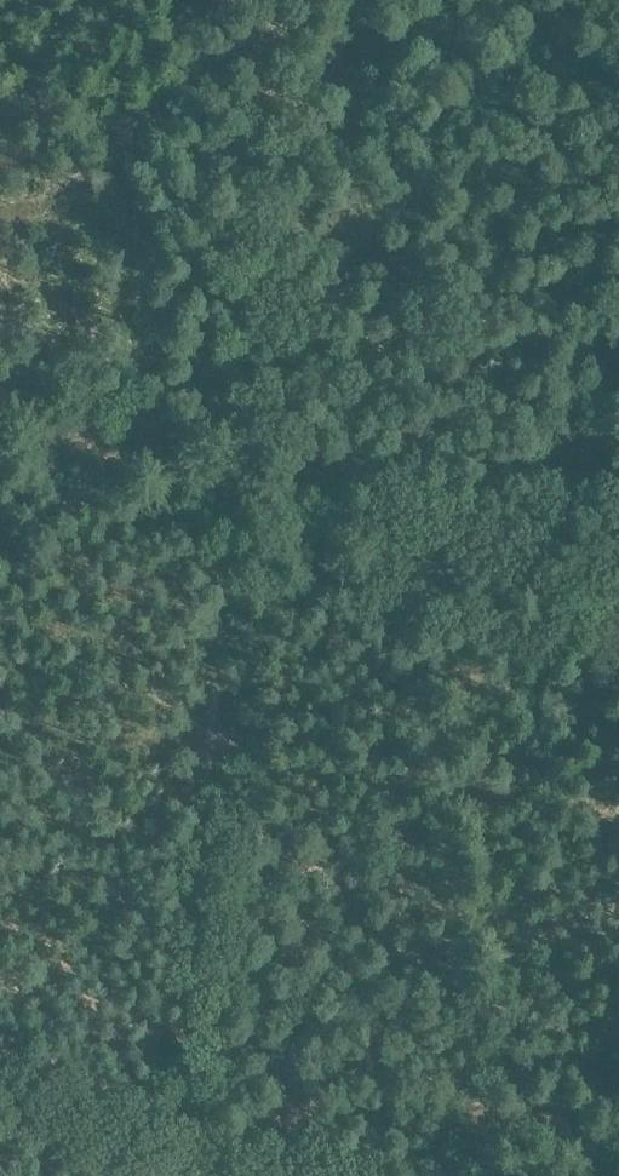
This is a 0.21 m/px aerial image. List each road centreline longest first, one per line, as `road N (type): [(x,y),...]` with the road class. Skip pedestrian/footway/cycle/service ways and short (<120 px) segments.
road 1 (track): [(176,1175),(236,497)]
road 2 (track): [(0,411),(618,632)]
road 3 (track): [(147,1175),(0,1137)]

